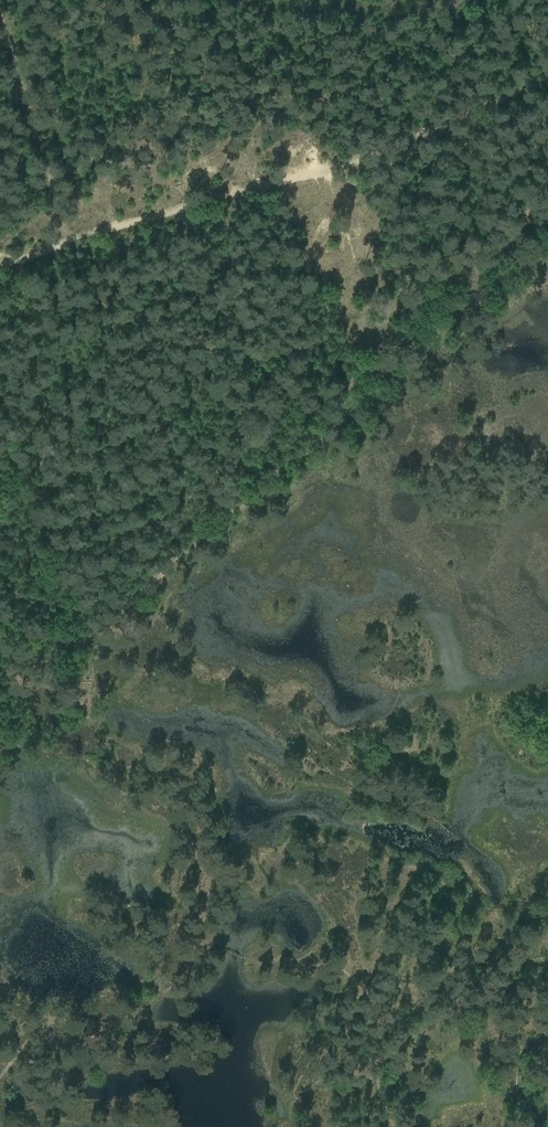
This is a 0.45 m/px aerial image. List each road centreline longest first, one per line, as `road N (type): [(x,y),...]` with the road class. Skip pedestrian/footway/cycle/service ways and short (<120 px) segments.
road 1 (track): [(547,208),(458,267),(347,417),(255,502),(105,629),(0,696)]
road 2 (track): [(0,260),(332,163),(547,81)]

